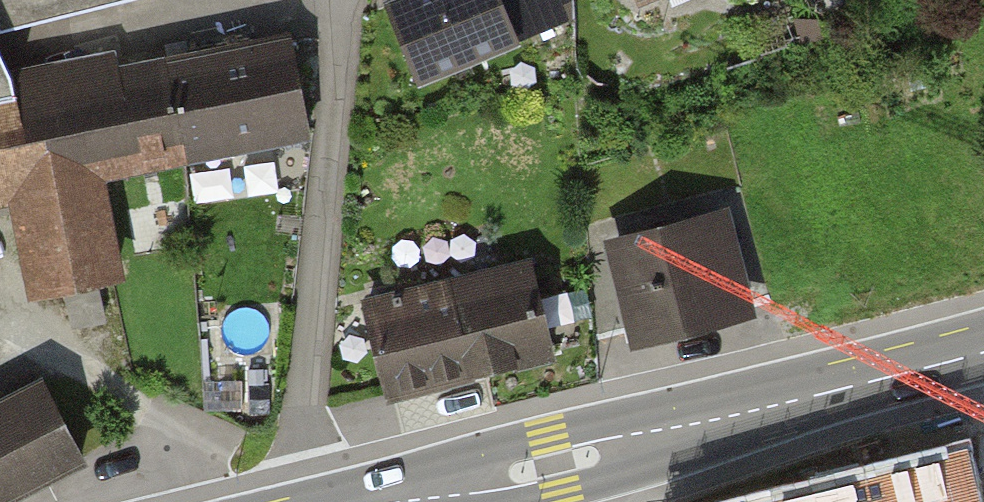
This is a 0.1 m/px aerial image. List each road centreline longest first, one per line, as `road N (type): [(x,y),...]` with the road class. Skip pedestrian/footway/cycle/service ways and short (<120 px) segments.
road 1 (primary): [(388,501),(983,352)]
road 2 (residential): [(316,501),(302,443),(347,0)]

